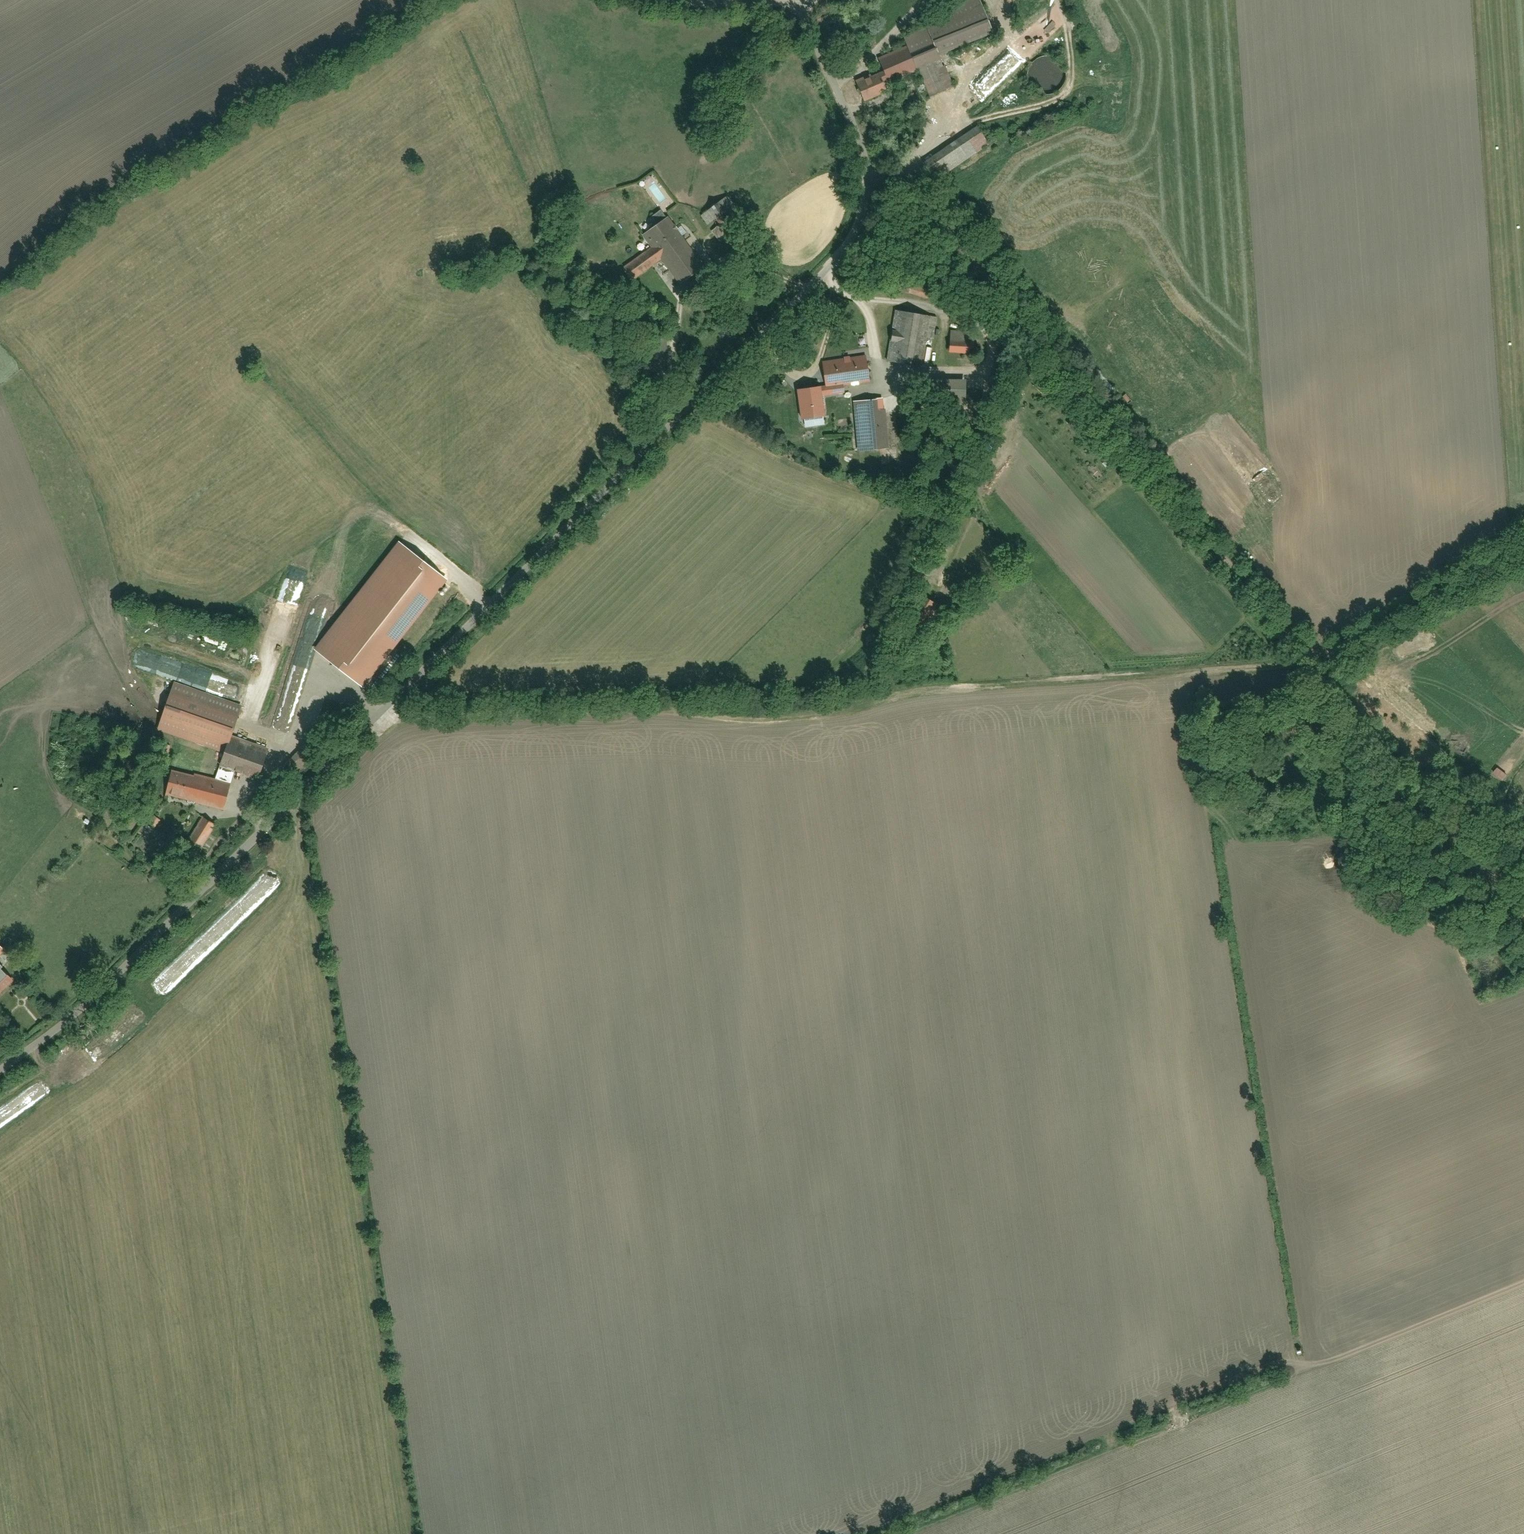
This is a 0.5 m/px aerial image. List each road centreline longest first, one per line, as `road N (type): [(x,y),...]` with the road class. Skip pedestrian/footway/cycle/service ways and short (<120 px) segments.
road 1 (residential): [(0,1071),(76,1015),(842,256),(866,205),(867,171),(798,1)]
road 2 (residential): [(675,0),(798,1)]

